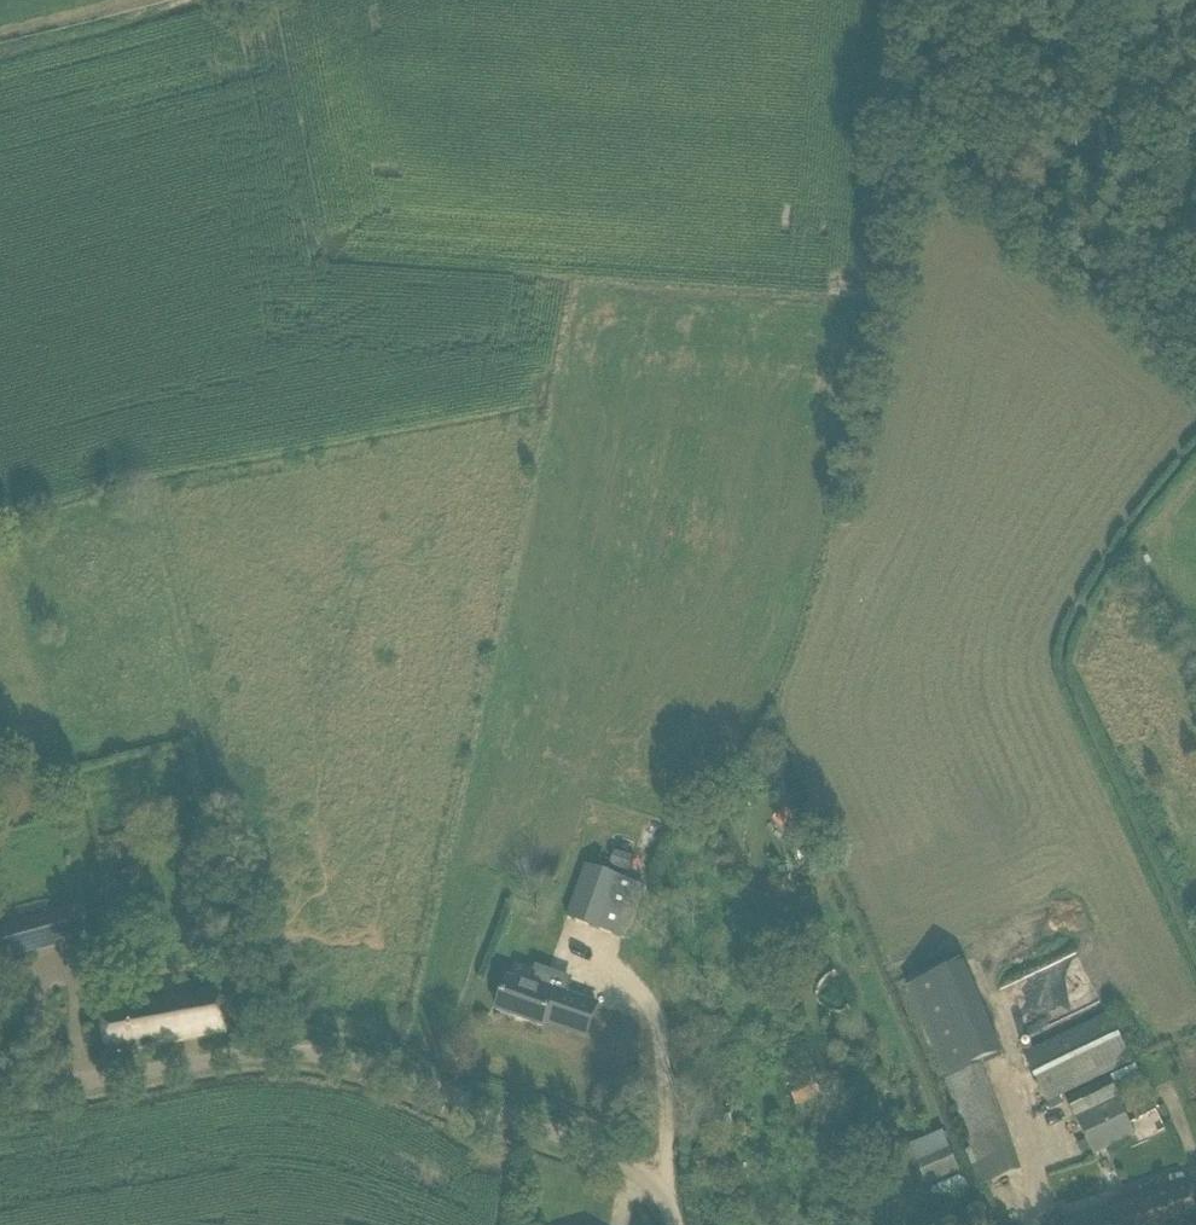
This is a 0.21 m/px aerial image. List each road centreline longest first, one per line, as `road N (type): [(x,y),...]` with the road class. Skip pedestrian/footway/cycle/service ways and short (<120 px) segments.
road 1 (unclassified): [(677,1224),(646,1179),(333,1061),(286,1061),(0,1108)]

